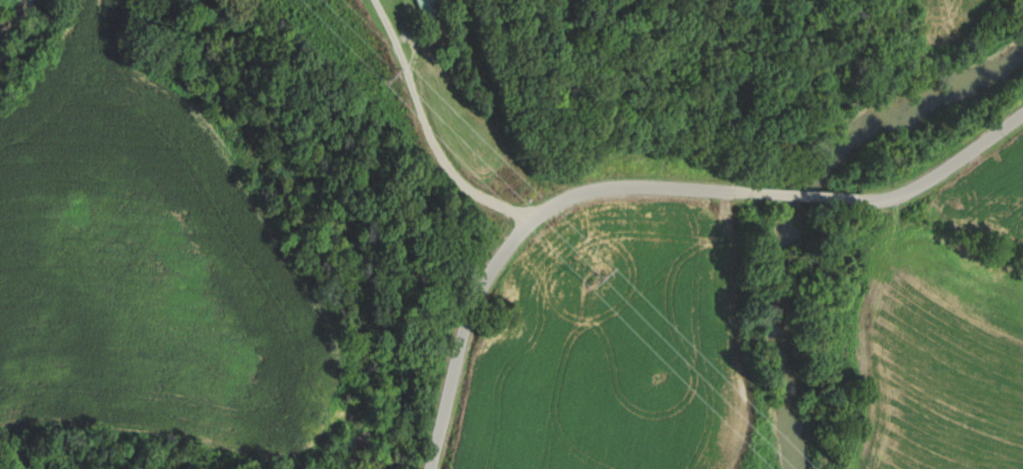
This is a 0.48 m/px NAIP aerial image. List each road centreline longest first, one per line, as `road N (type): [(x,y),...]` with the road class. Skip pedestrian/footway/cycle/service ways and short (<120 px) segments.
road 1 (residential): [(430,468),(471,299),(530,223),(564,196),(593,187),(736,190)]
road 2 (residential): [(530,223),(471,191),(440,159),(375,0)]
road 3 (residential): [(854,197),(925,179),(1022,111)]

